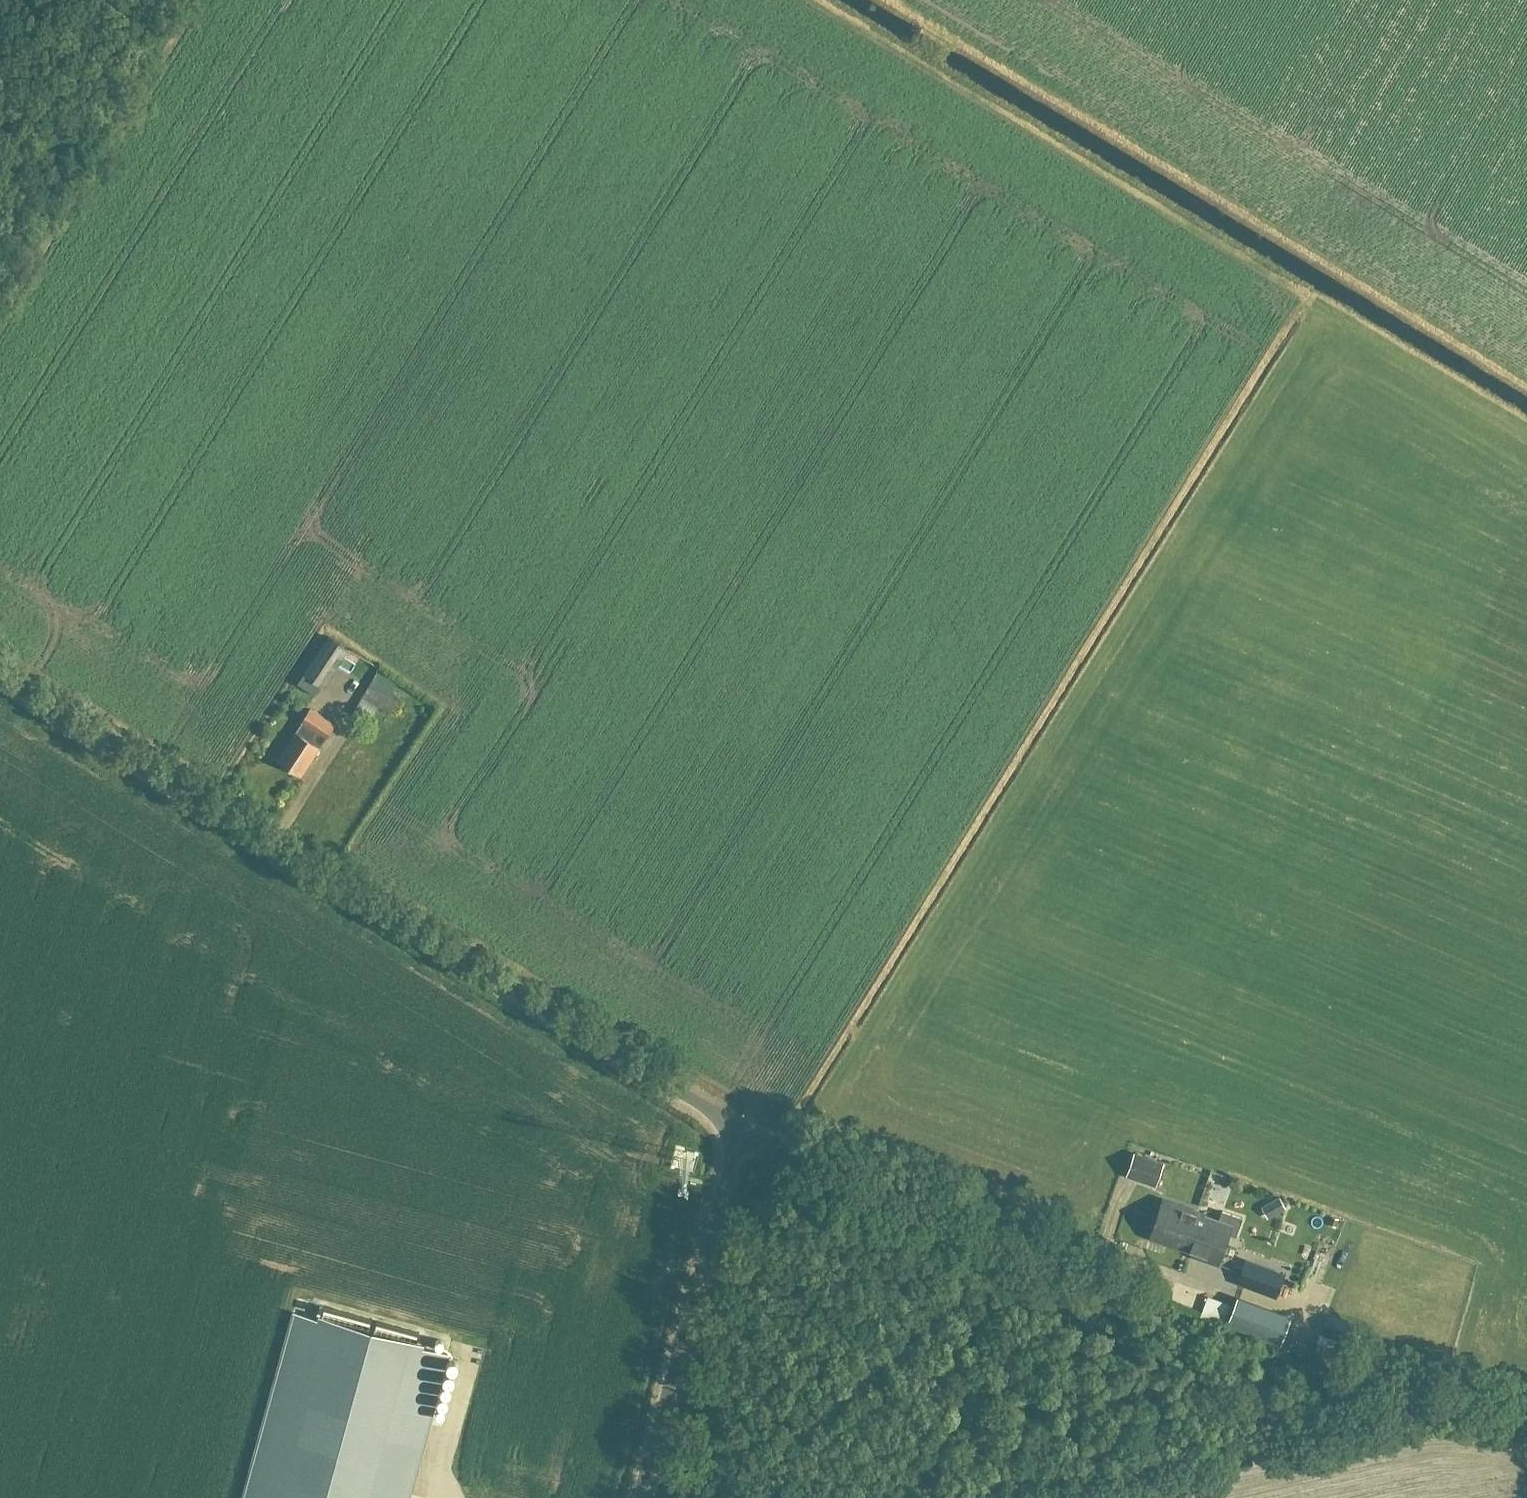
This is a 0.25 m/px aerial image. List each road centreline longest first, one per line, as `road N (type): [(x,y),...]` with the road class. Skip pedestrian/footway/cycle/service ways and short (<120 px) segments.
road 1 (unclassified): [(636,1497),(738,1128),(0,680)]
road 2 (track): [(738,1128),(1117,1260)]

